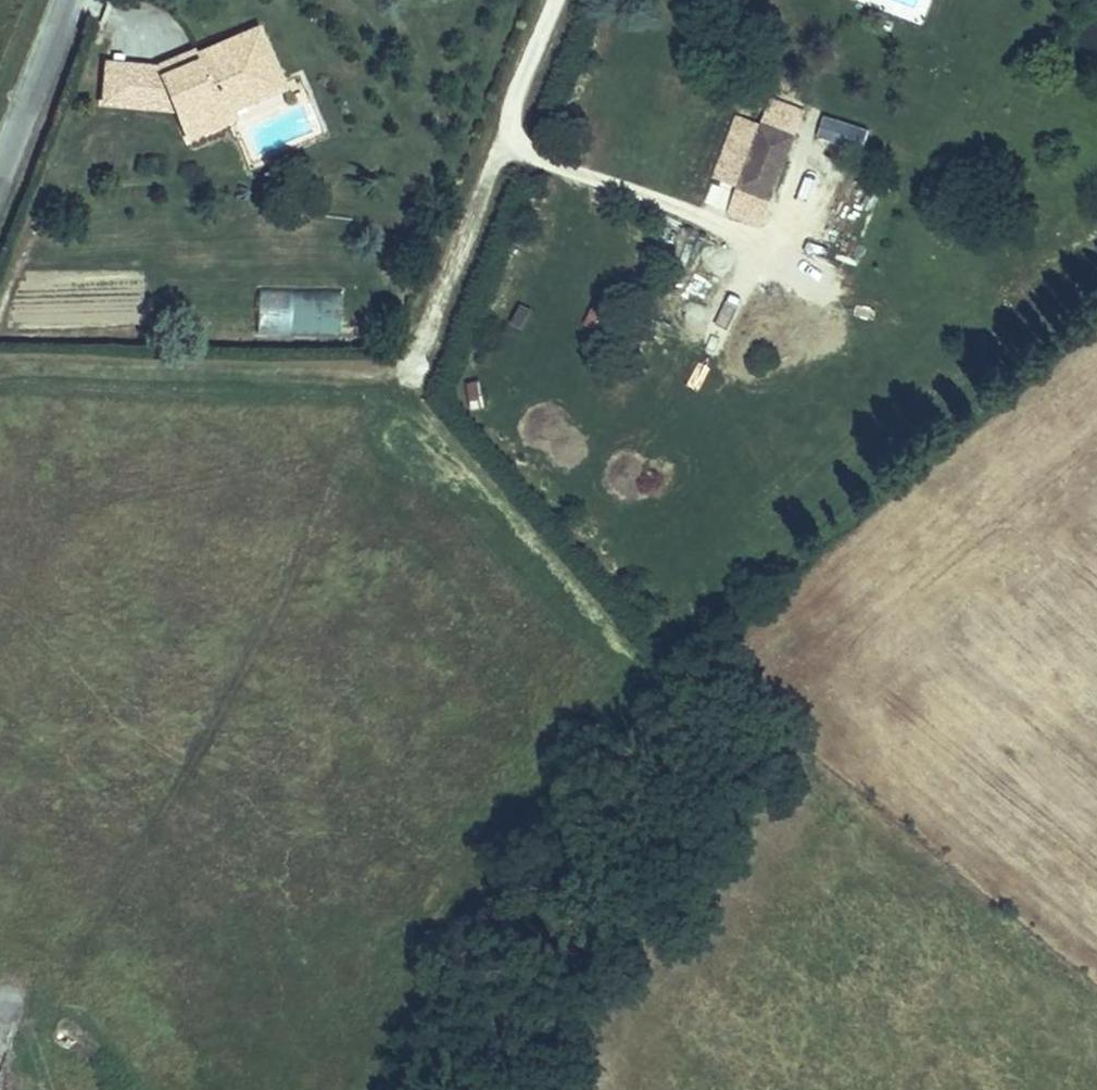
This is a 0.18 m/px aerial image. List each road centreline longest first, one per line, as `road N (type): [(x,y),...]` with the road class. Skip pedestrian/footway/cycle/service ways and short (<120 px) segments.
road 1 (track): [(554,0),(417,363)]

